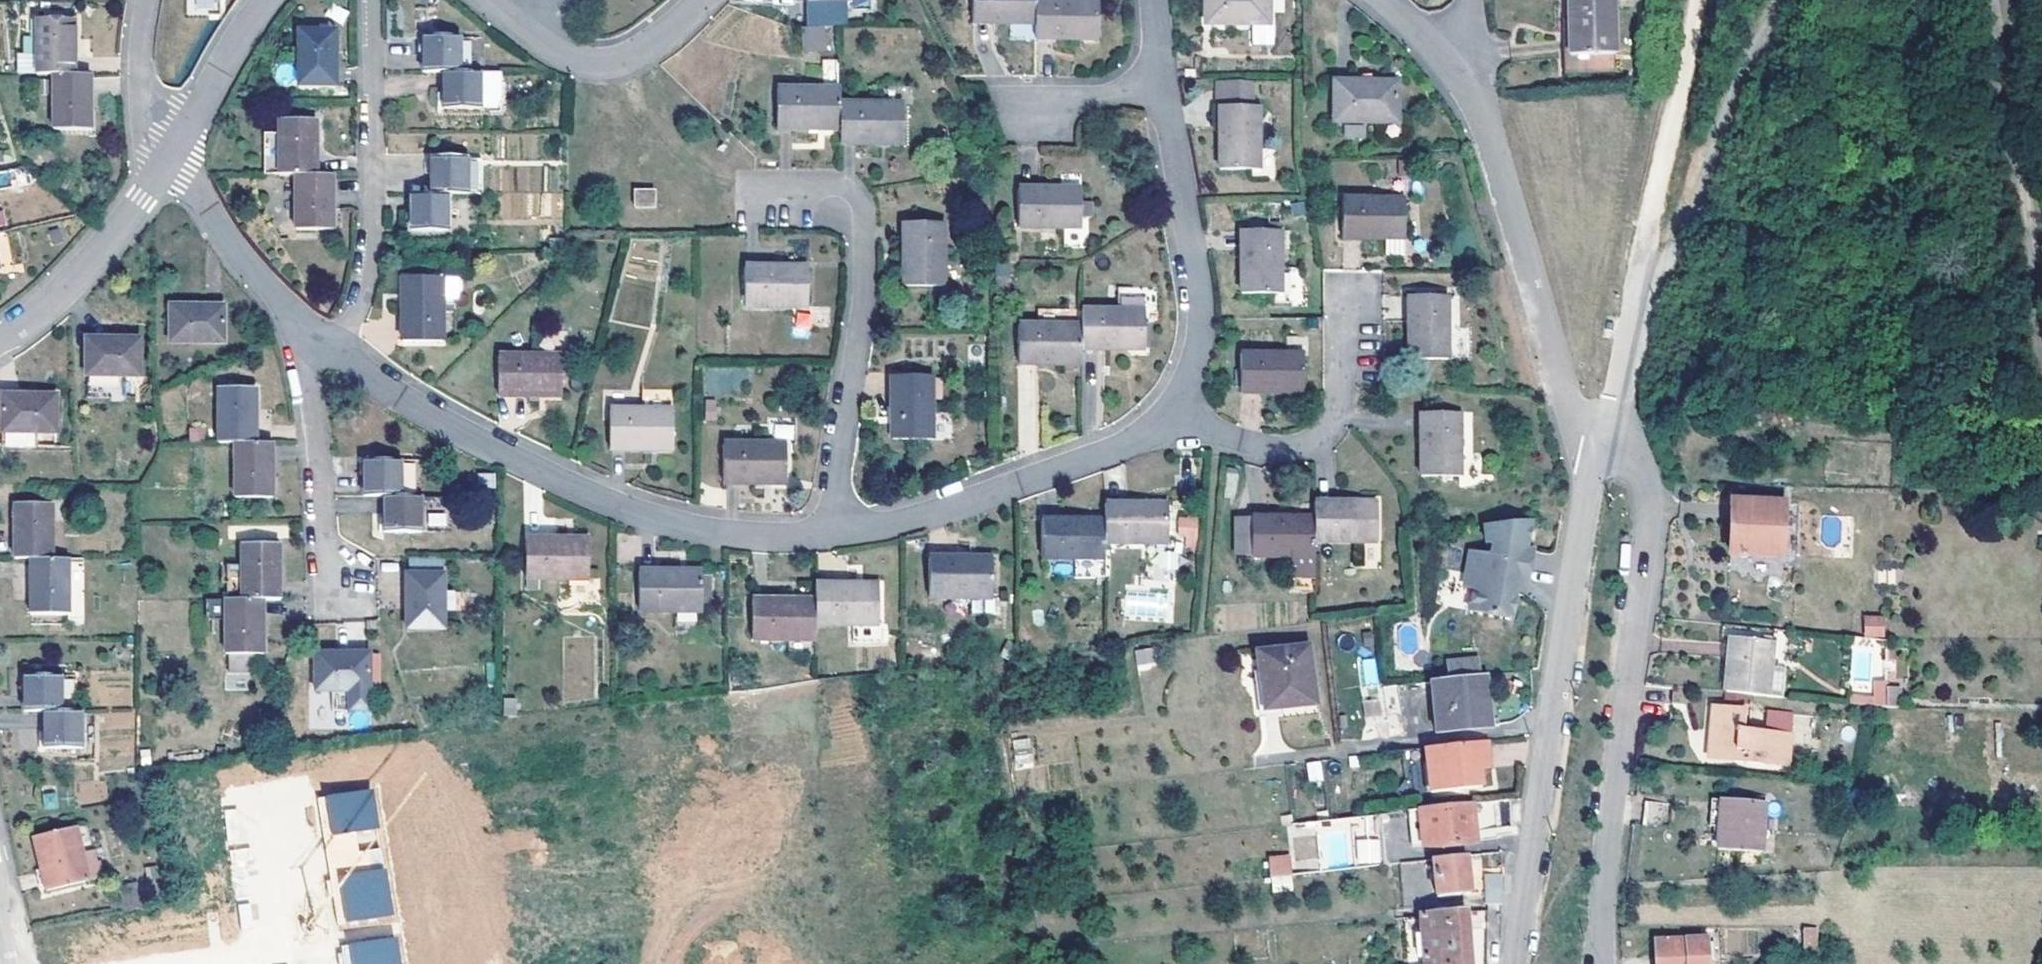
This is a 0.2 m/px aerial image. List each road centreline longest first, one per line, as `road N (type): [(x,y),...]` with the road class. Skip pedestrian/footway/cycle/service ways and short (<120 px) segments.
road 1 (residential): [(458,963),(430,792),(454,754),(682,723),(720,732),(740,817)]
road 2 (residential): [(332,354),(402,402),(515,461),(661,523),(770,542),(835,539)]
road 3 (residential): [(1616,433),(1633,449),(1650,496),(1651,542),(1602,911),(1607,963)]
road 4 (unclassified): [(1515,963),(1588,474)]
road 5 (residential): [(1588,474),(1488,131),(1454,73)]
road 6 (residential): [(369,0),(370,278),(332,354)]
road 7 (residential): [(835,539),(945,512),(1099,460),(1141,442),(1170,417)]
road 8 (residential): [(1170,417),(1198,328),(1159,86)]
road 9 (residential): [(740,817),(893,801),(915,963)]
road 10 (track): [(1694,0),(1647,238),(1642,308)]
road 11 (residential): [(835,539),(866,231)]
road 12 (track): [(2002,0),(2041,289)]
road 13 (residential): [(327,564),(294,318)]
road 14 (residential): [(170,165),(123,232),(36,320),(0,341)]
road 15 (residential): [(1170,417),(1244,444),(1309,451),(1329,438),(1348,388)]
road 16 (residential): [(704,0),(673,33),(608,66),(586,66),(523,29)]
road 17 (residential): [(170,165),(294,318)]
road 18 (residential): [(269,0),(170,165)]
road 19 (residential): [(146,0),(140,78),(170,165)]
road 20 (residential): [(740,817),(760,963)]

